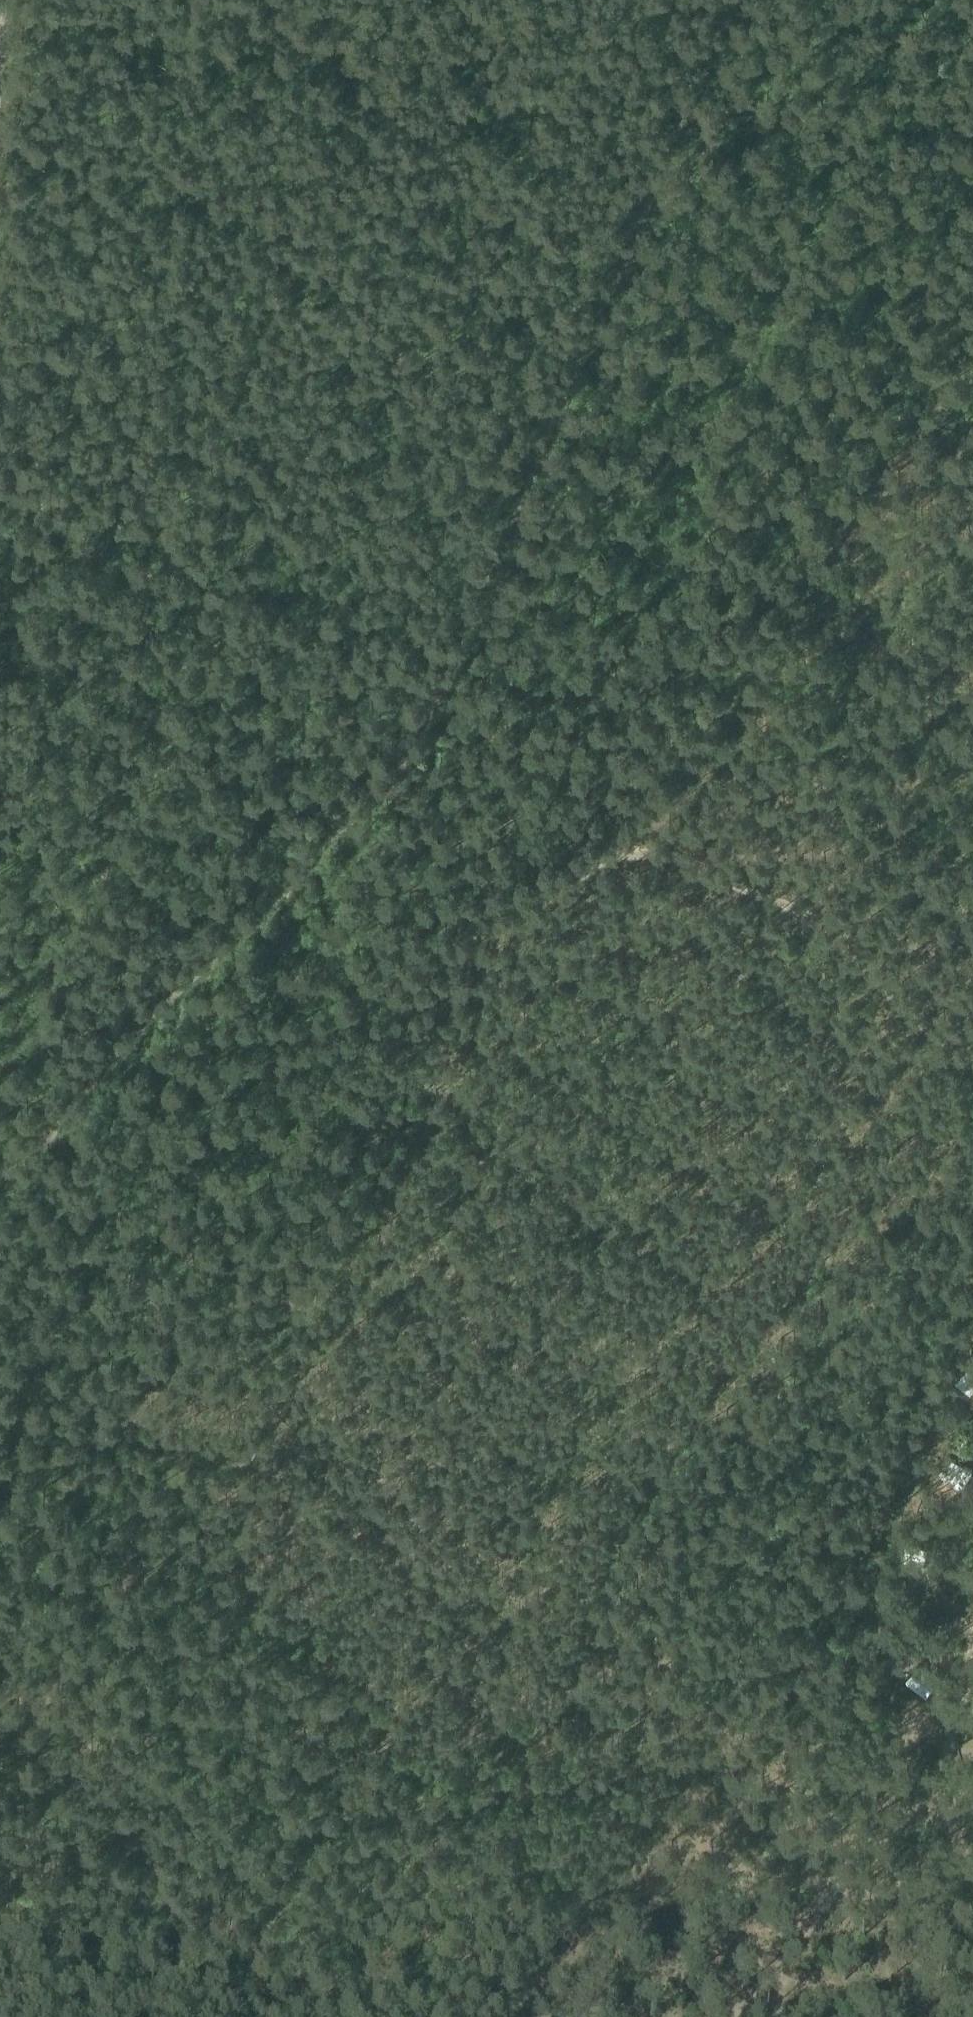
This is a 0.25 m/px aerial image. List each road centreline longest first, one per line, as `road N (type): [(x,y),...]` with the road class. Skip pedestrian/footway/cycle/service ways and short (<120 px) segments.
road 1 (track): [(734,0),(435,695),(384,780),(0,1173)]
road 2 (track): [(542,899),(509,906),(464,849),(229,636),(0,473)]
road 3 (track): [(542,899),(601,854),(669,856),(745,880),(846,946),(972,1047)]
road 4 (track): [(559,2016),(691,1895),(845,1787),(947,1729)]

